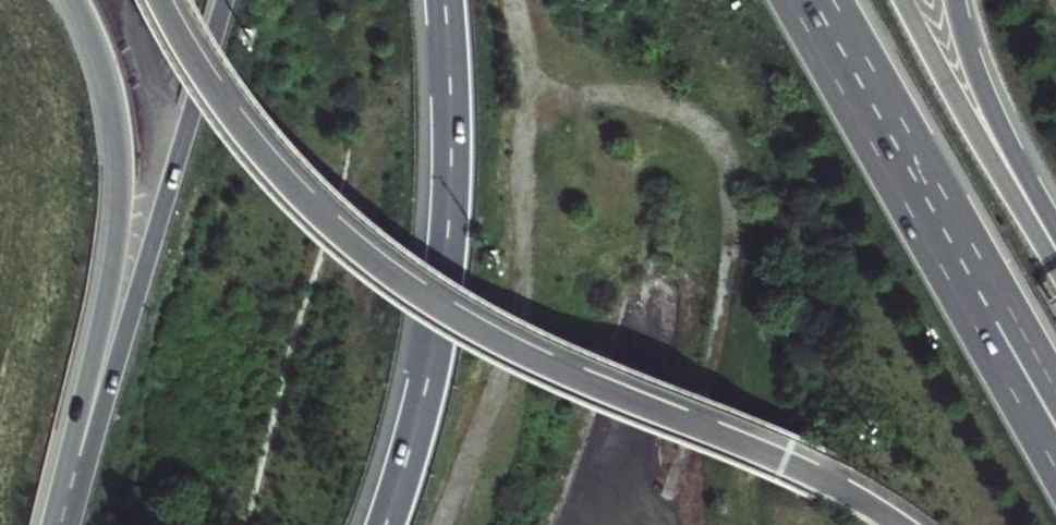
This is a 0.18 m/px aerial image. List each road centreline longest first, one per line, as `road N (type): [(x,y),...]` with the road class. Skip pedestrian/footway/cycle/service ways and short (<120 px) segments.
road 1 (trunk): [(897,524),(802,474),(568,387),(393,287),(265,173),(152,0)]
road 2 (trunk): [(224,0),(68,524)]
road 3 (track): [(519,0),(537,251),(445,524)]
road 4 (trunk): [(77,0),(117,105),(123,205),(51,524)]
road 5 (trunk): [(445,0),(449,245),(425,386),(386,524)]
road 6 (trunk): [(1003,342),(807,0)]
road 7 (trunk): [(1055,260),(903,0)]
road 8 (motorway): [(1055,236),(993,114),(954,0)]

